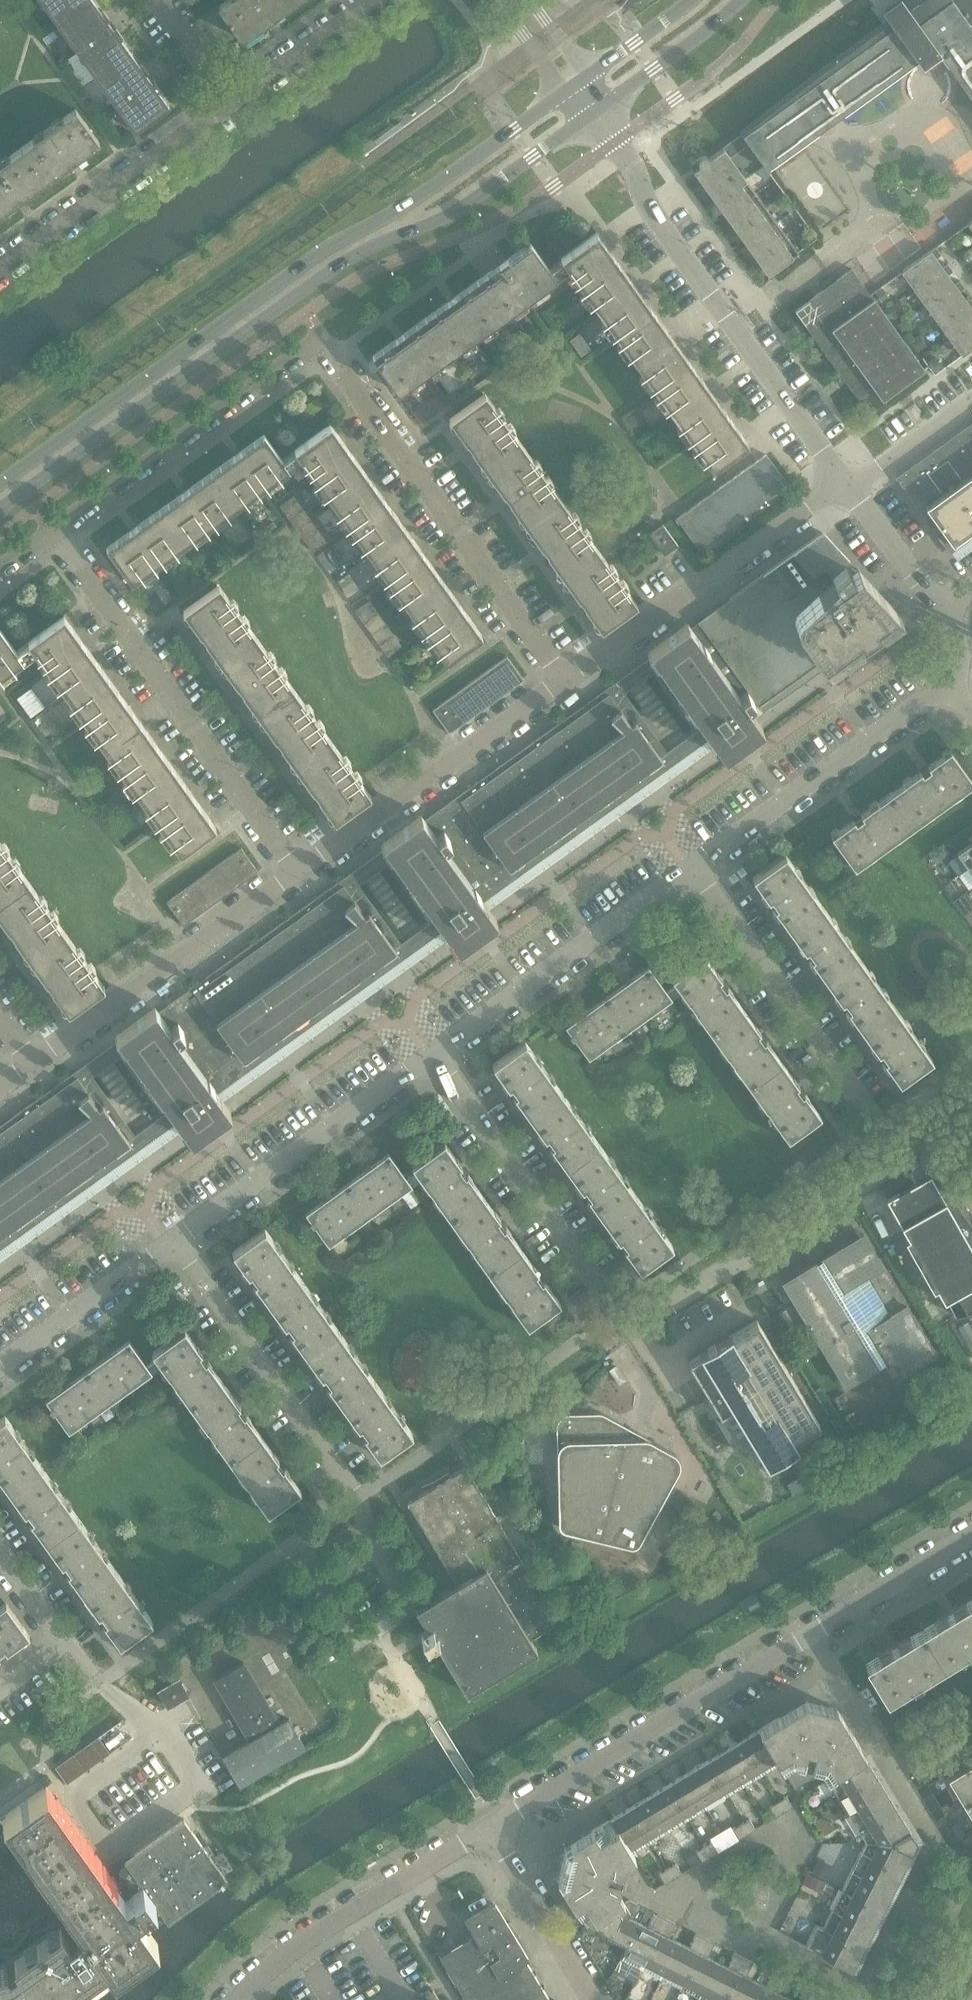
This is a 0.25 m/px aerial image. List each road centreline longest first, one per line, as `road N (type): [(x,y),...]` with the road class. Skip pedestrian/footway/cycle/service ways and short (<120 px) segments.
road 1 (secondary): [(0,512),(347,260),(451,215),(596,113)]
road 2 (secondary): [(564,94),(0,484)]
road 3 (residential): [(878,1126),(860,1179),(832,1206),(635,1328),(434,1055)]
road 4 (residential): [(309,1560),(356,1641),(411,1607),(356,1499),(173,1245)]
road 5 (residential): [(494,1825),(971,1536)]
road 6 (residential): [(300,872),(53,535)]
road 7 (residential): [(849,486),(657,217),(617,142)]
road 8 (residential): [(565,681),(324,343)]
road 9 (residential): [(565,681),(805,508),(849,486)]
road 10 (residential): [(53,535),(324,343)]
road 11 (residential): [(300,872),(565,681)]
road 12 (residential): [(35,1062),(300,872)]
road 13 (residential): [(173,1245),(434,1055)]
road 14 (residential): [(434,1055),(693,869)]
road 15 (residential): [(693,869),(951,684)]
road 16 (residential): [(878,1126),(693,869)]
road 17 (residential): [(238,1999),(312,1936),(494,1825)]
road 18 (residential): [(0,264),(229,103)]
road 19 (residential): [(166,1732),(101,1686),(0,1552)]
road 20 (residential): [(0,1371),(173,1245)]
road 21 (residential): [(594,1999),(494,1825)]
road 22 (secondary): [(596,113),(741,0)]
road 23 (residential): [(229,103),(381,0)]
road 24 (residential): [(943,611),(849,486)]
road 25 (residential): [(849,486),(971,404)]
road 26 (secondary): [(695,0),(587,77)]
road 27 (residential): [(229,103),(159,0)]

